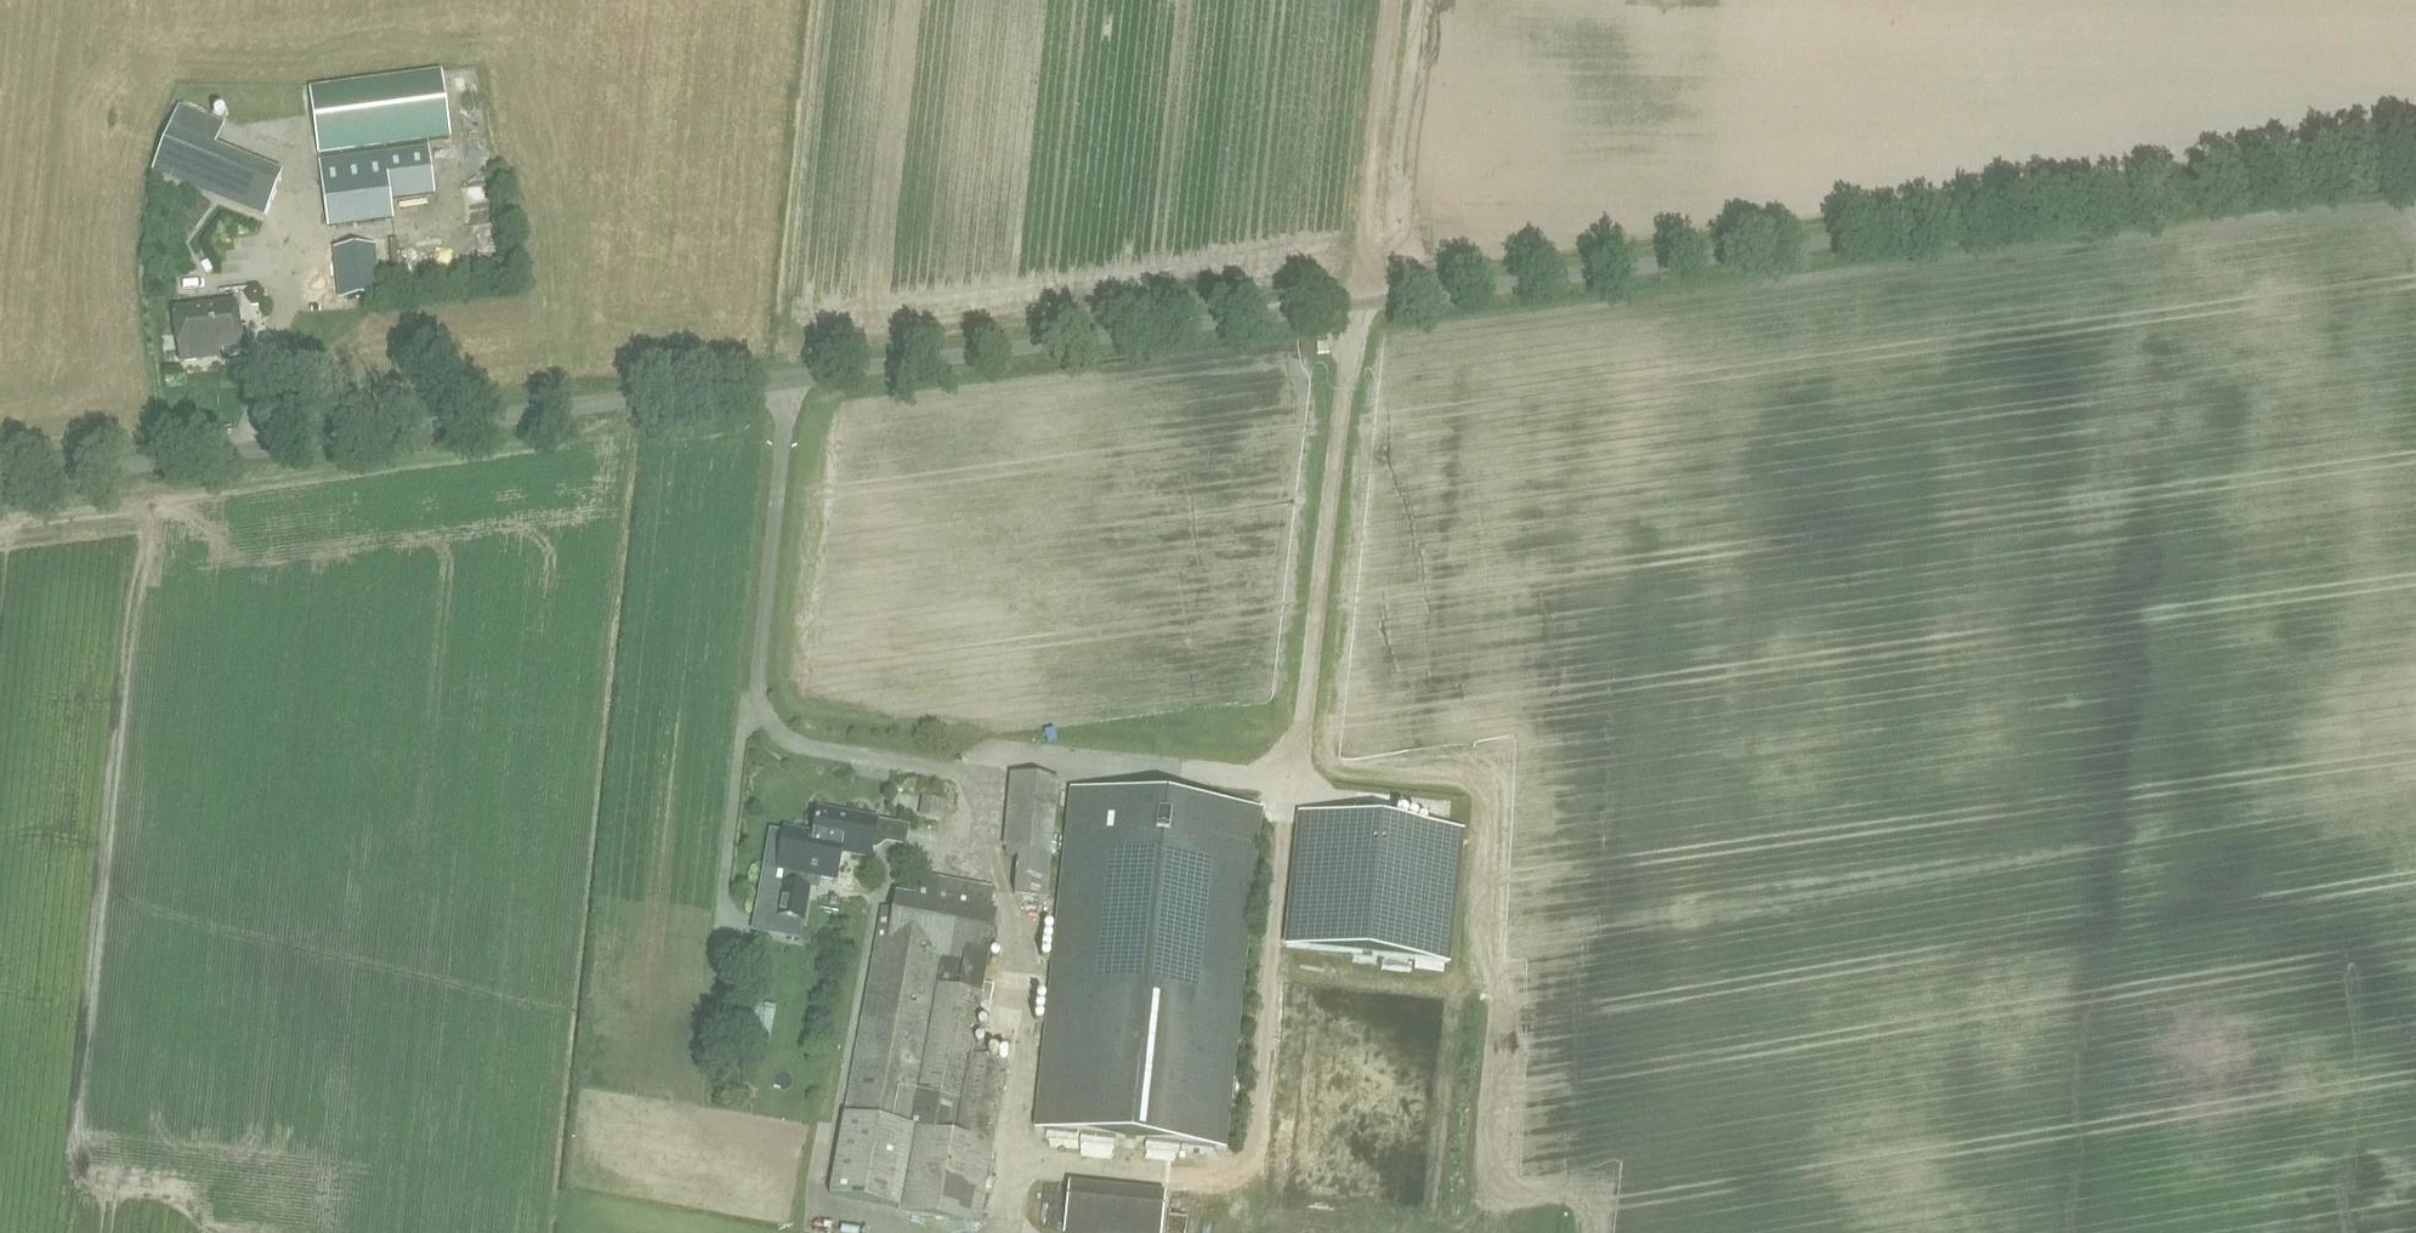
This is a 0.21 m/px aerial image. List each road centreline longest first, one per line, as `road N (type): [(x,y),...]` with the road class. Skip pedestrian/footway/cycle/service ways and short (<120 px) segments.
road 1 (unclassified): [(0,484),(2415,163)]
road 2 (track): [(1390,0),(1368,224),(1371,302)]

